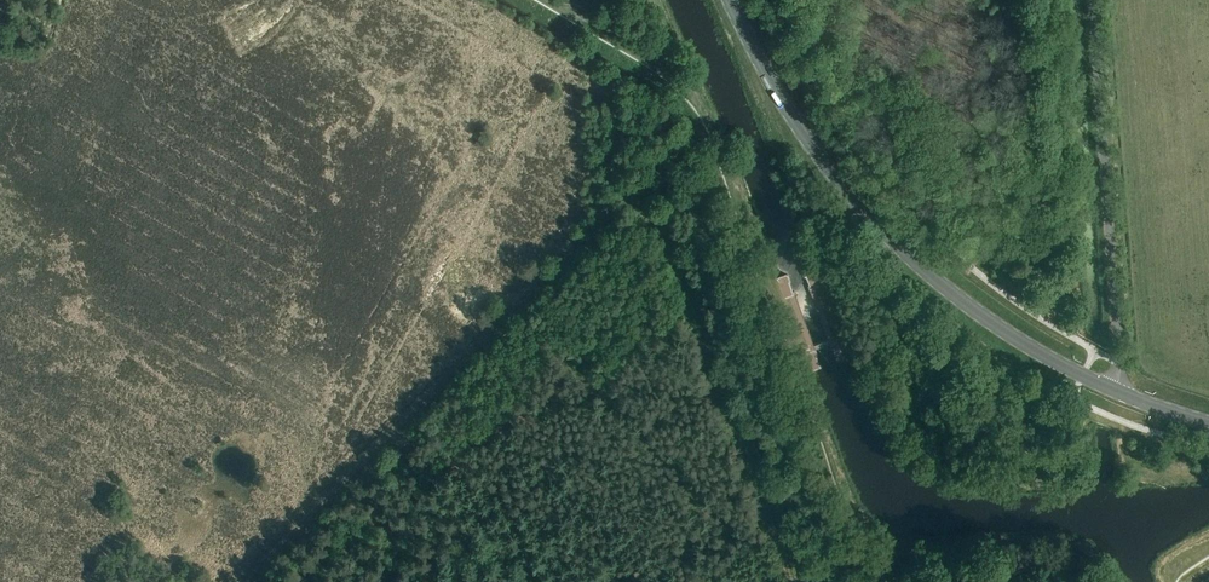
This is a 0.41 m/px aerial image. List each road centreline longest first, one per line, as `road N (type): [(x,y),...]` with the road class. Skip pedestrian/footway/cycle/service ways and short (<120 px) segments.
road 1 (track): [(1120,581),(1089,553),(1062,541),(911,543),(883,536),(859,516),(713,130)]
road 2 (track): [(638,180),(241,581)]
road 3 (primary): [(1115,390),(1002,329),(889,236),(794,120),(729,0)]
road 4 (track): [(713,130),(677,142),(638,180),(795,581)]
road 5 (unclassified): [(1115,390),(1093,0)]
road 6 (track): [(675,76),(548,0)]

